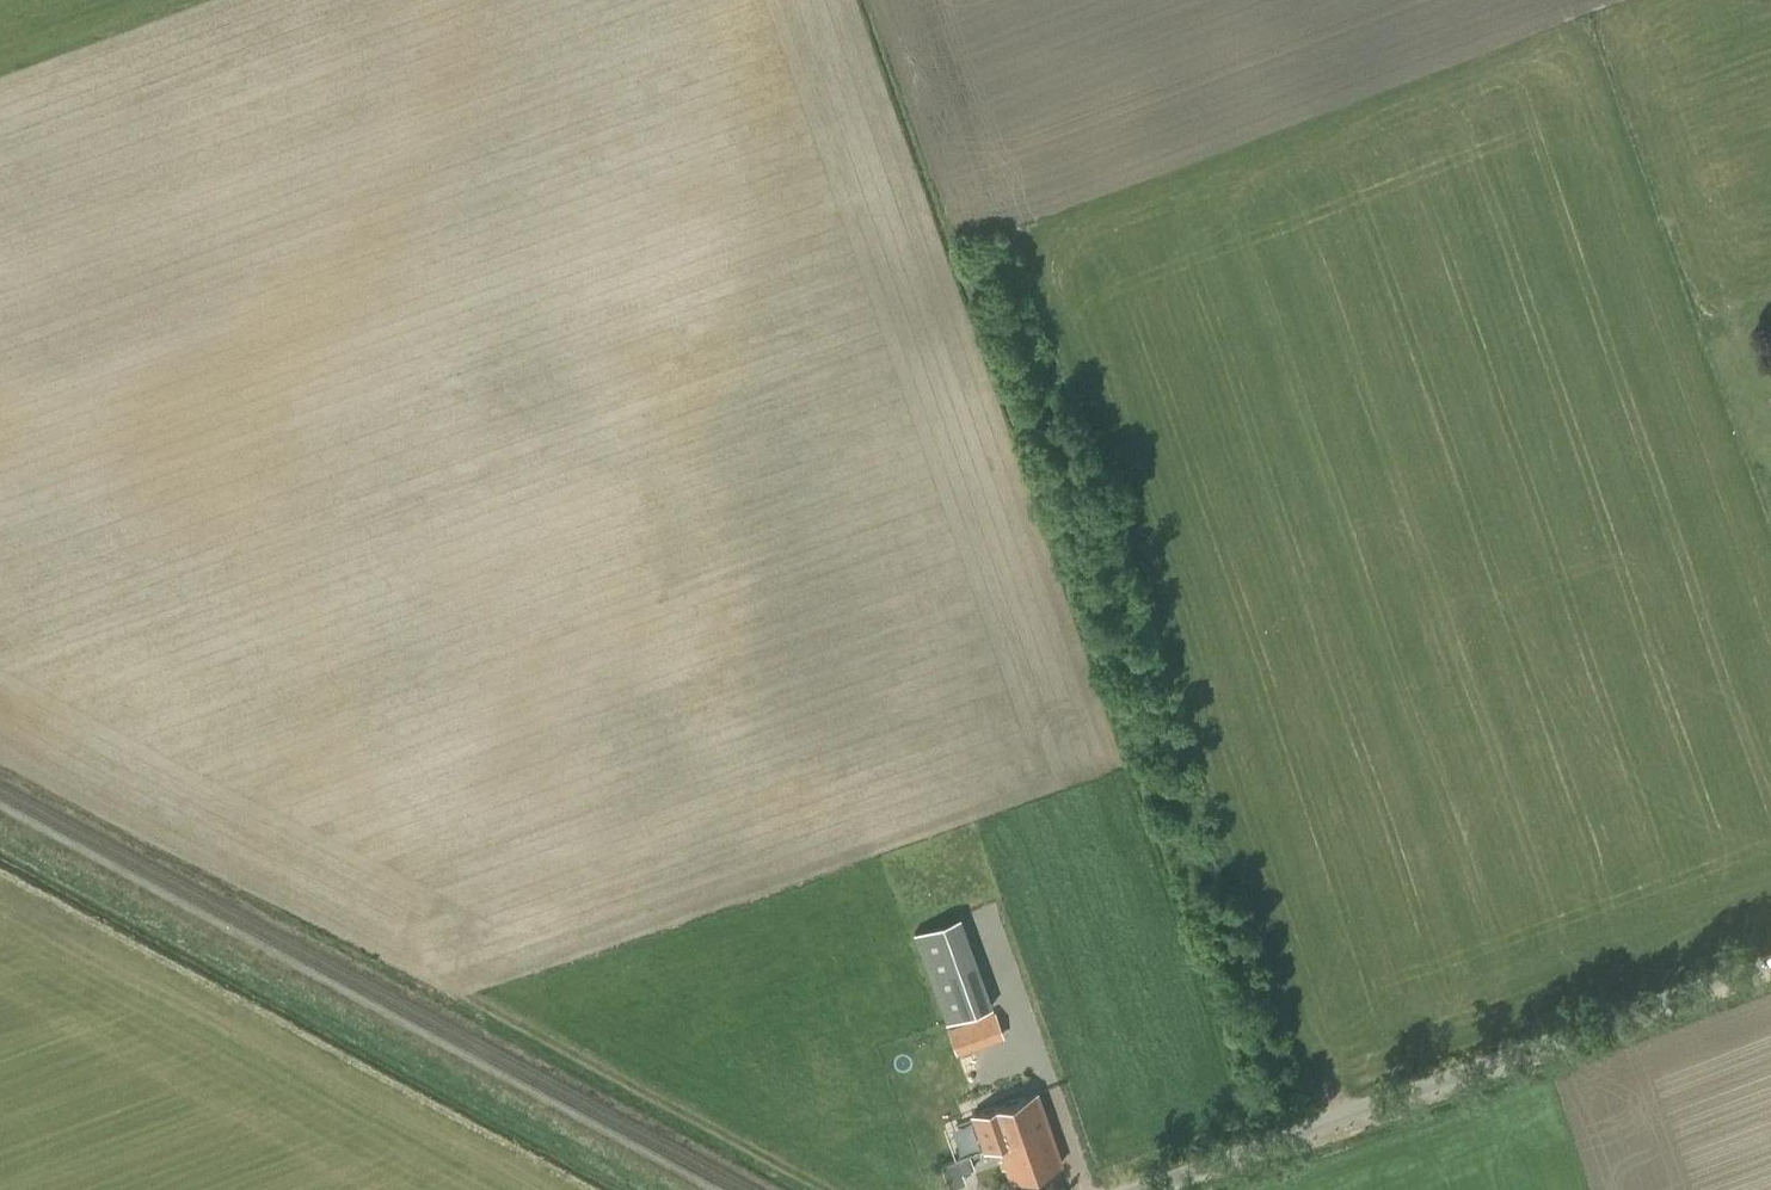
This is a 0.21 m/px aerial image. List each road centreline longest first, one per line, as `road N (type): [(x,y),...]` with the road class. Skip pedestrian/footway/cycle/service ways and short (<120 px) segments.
road 1 (tertiary): [(1142,1189),(1770,959)]

